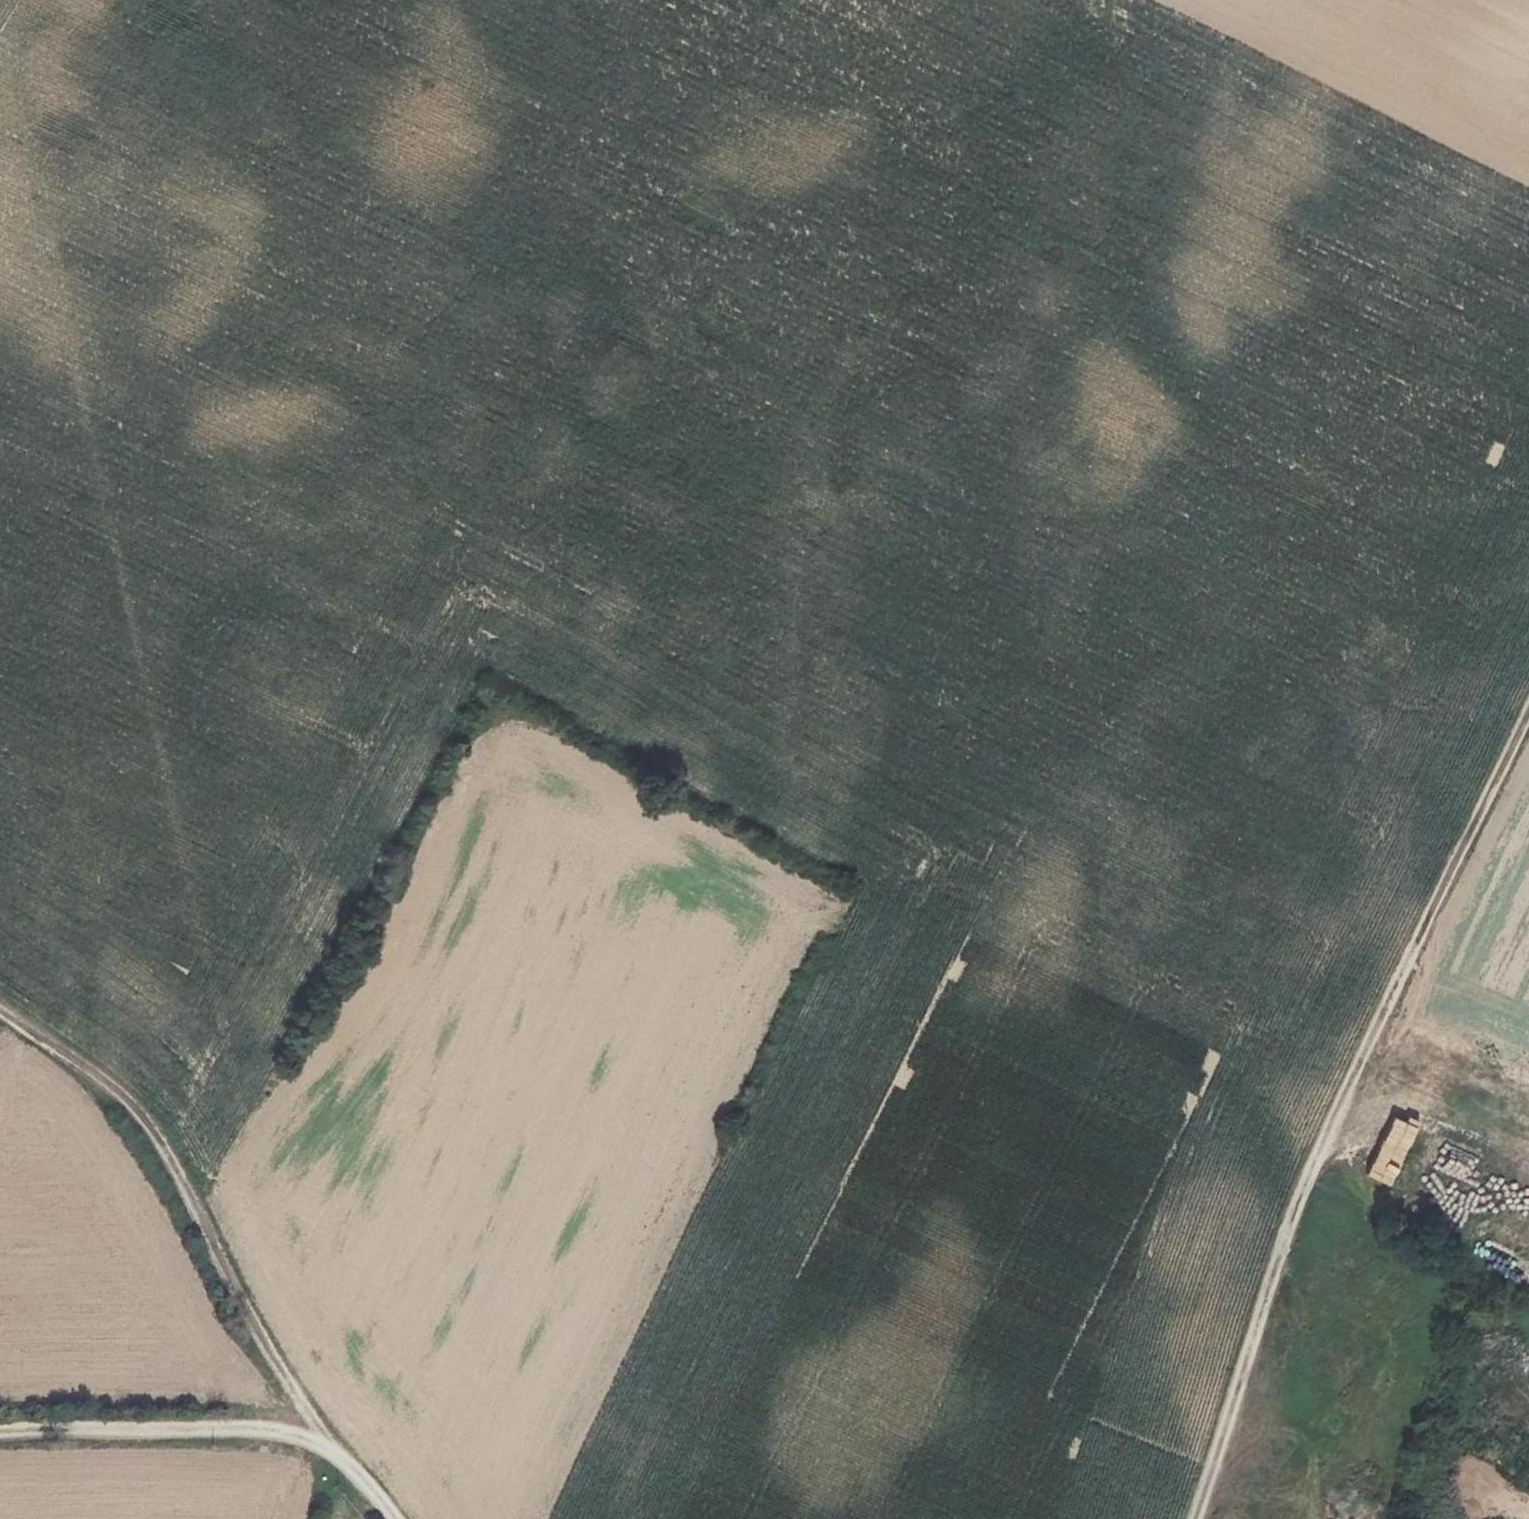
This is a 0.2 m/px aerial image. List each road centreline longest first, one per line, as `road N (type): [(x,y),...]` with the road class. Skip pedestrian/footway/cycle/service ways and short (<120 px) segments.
road 1 (track): [(1528,713),(1300,1203),(1197,1518)]
road 2 (track): [(0,1015),(128,1105),(188,1177),(325,1442)]
road 3 (track): [(0,1434),(206,1426),(284,1430),(325,1442)]

